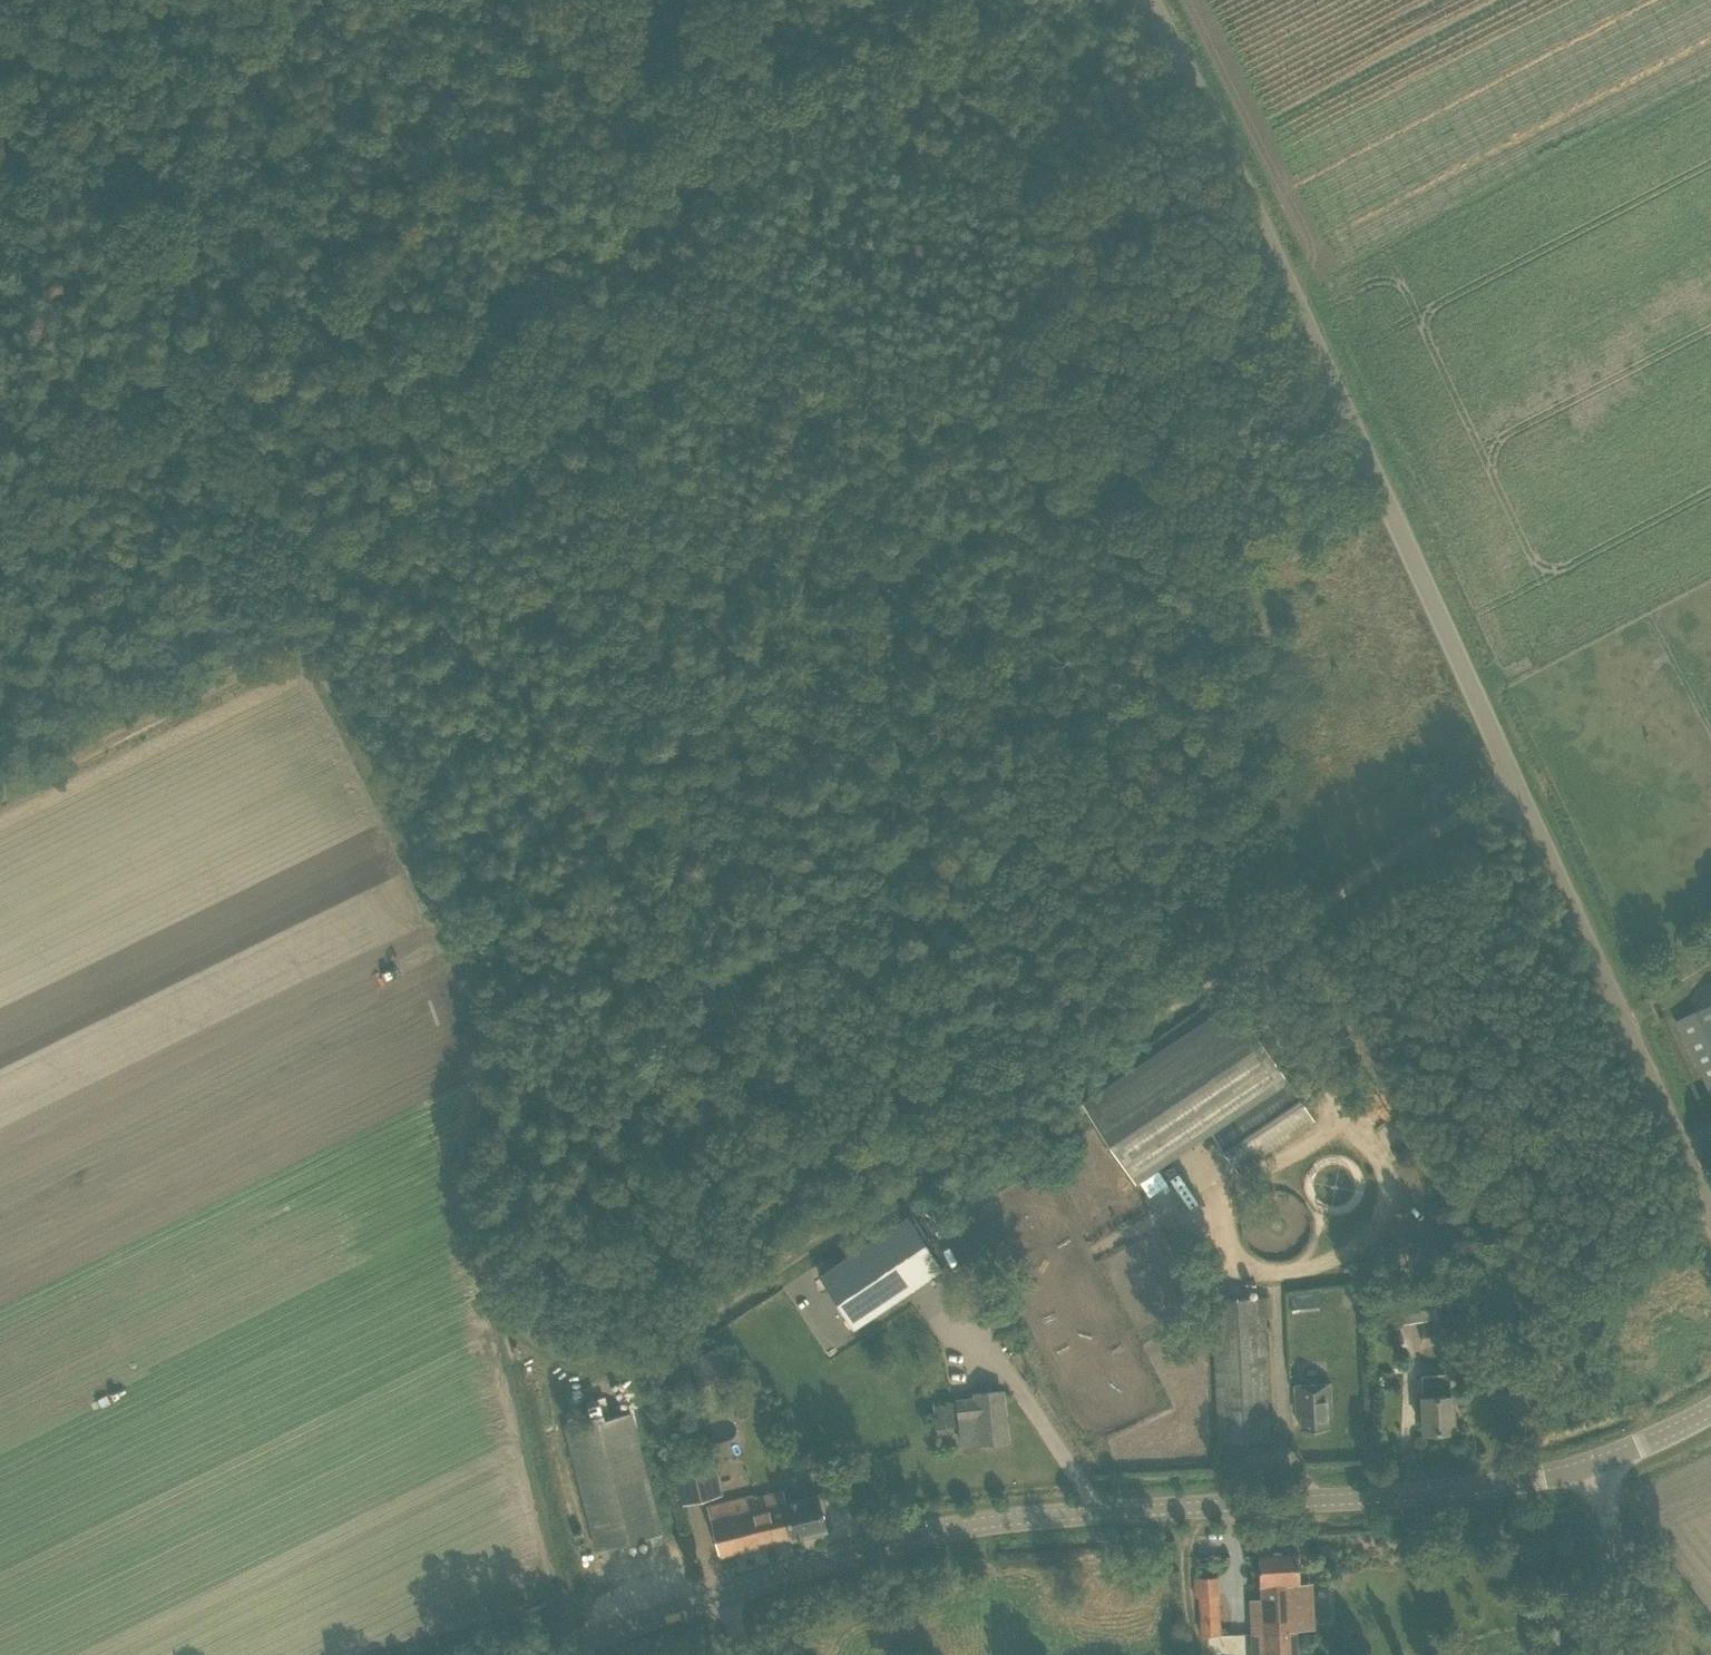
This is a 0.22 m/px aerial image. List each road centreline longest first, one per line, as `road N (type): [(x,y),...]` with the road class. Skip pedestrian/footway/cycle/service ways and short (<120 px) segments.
road 1 (track): [(0,805),(281,669),(323,678),(357,728),(487,1011),(479,1254),(490,1300),(527,1336),(571,1353),(624,1361),(686,1340),(810,1263),(951,1166),(1132,1020),(1452,834)]
road 2 (tertiary): [(536,1654),(820,1561),(977,1522),(1468,1488),(1593,1463)]
road 3 (unclassified): [(1524,798),(1187,49),(1156,0)]
road 4 (unclassified): [(1710,1212),(1524,798)]
road 5 (track): [(527,1336),(608,1632)]
road 6 (unclassified): [(1623,1654),(1616,1546),(1593,1463)]
road 7 (tertiary): [(1593,1463),(1710,1410)]

